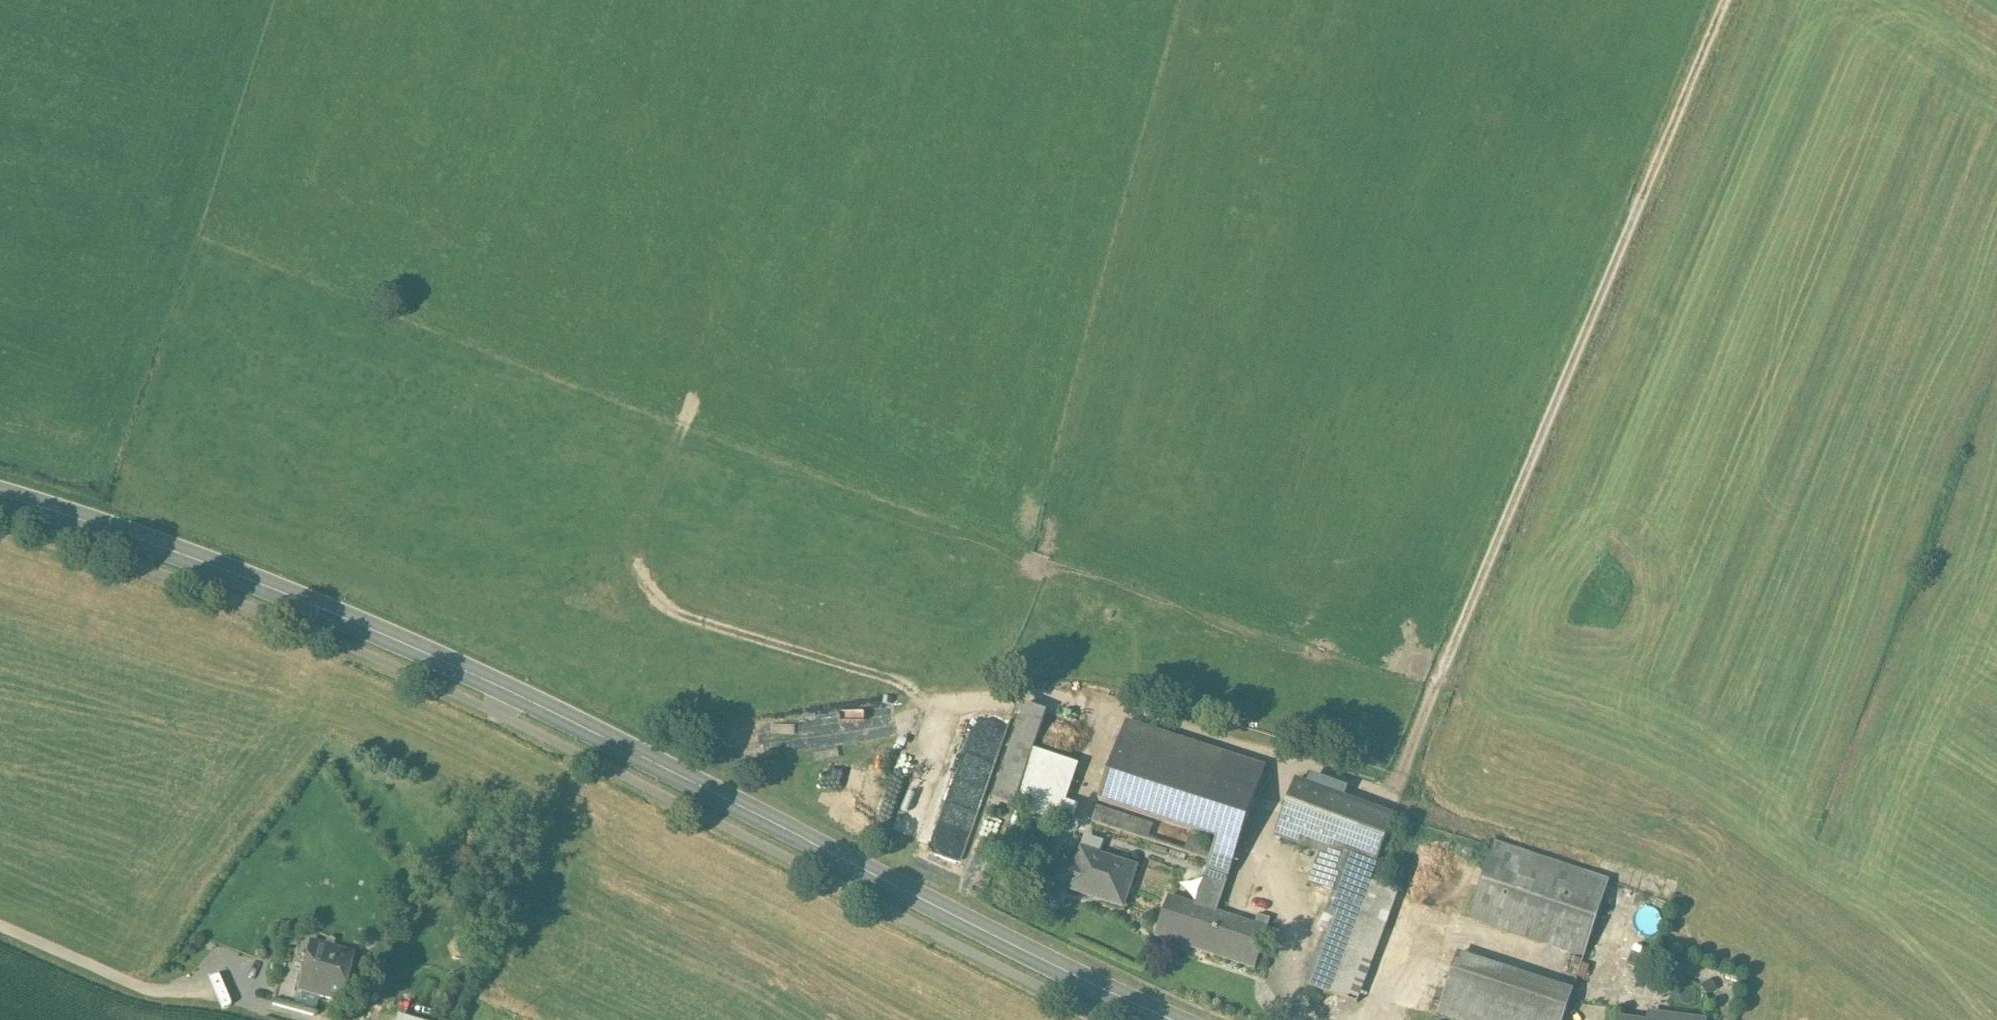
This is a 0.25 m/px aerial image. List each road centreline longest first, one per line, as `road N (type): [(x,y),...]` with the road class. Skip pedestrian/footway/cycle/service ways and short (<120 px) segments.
road 1 (secondary): [(1179,1019),(345,624),(84,524),(0,503)]
road 2 (track): [(1291,758),(1388,790),(1726,0)]
road 3 (track): [(936,698),(708,621),(648,588),(632,540),(679,437),(707,330),(708,0)]
road 4 (track): [(0,921),(158,991),(205,983)]

